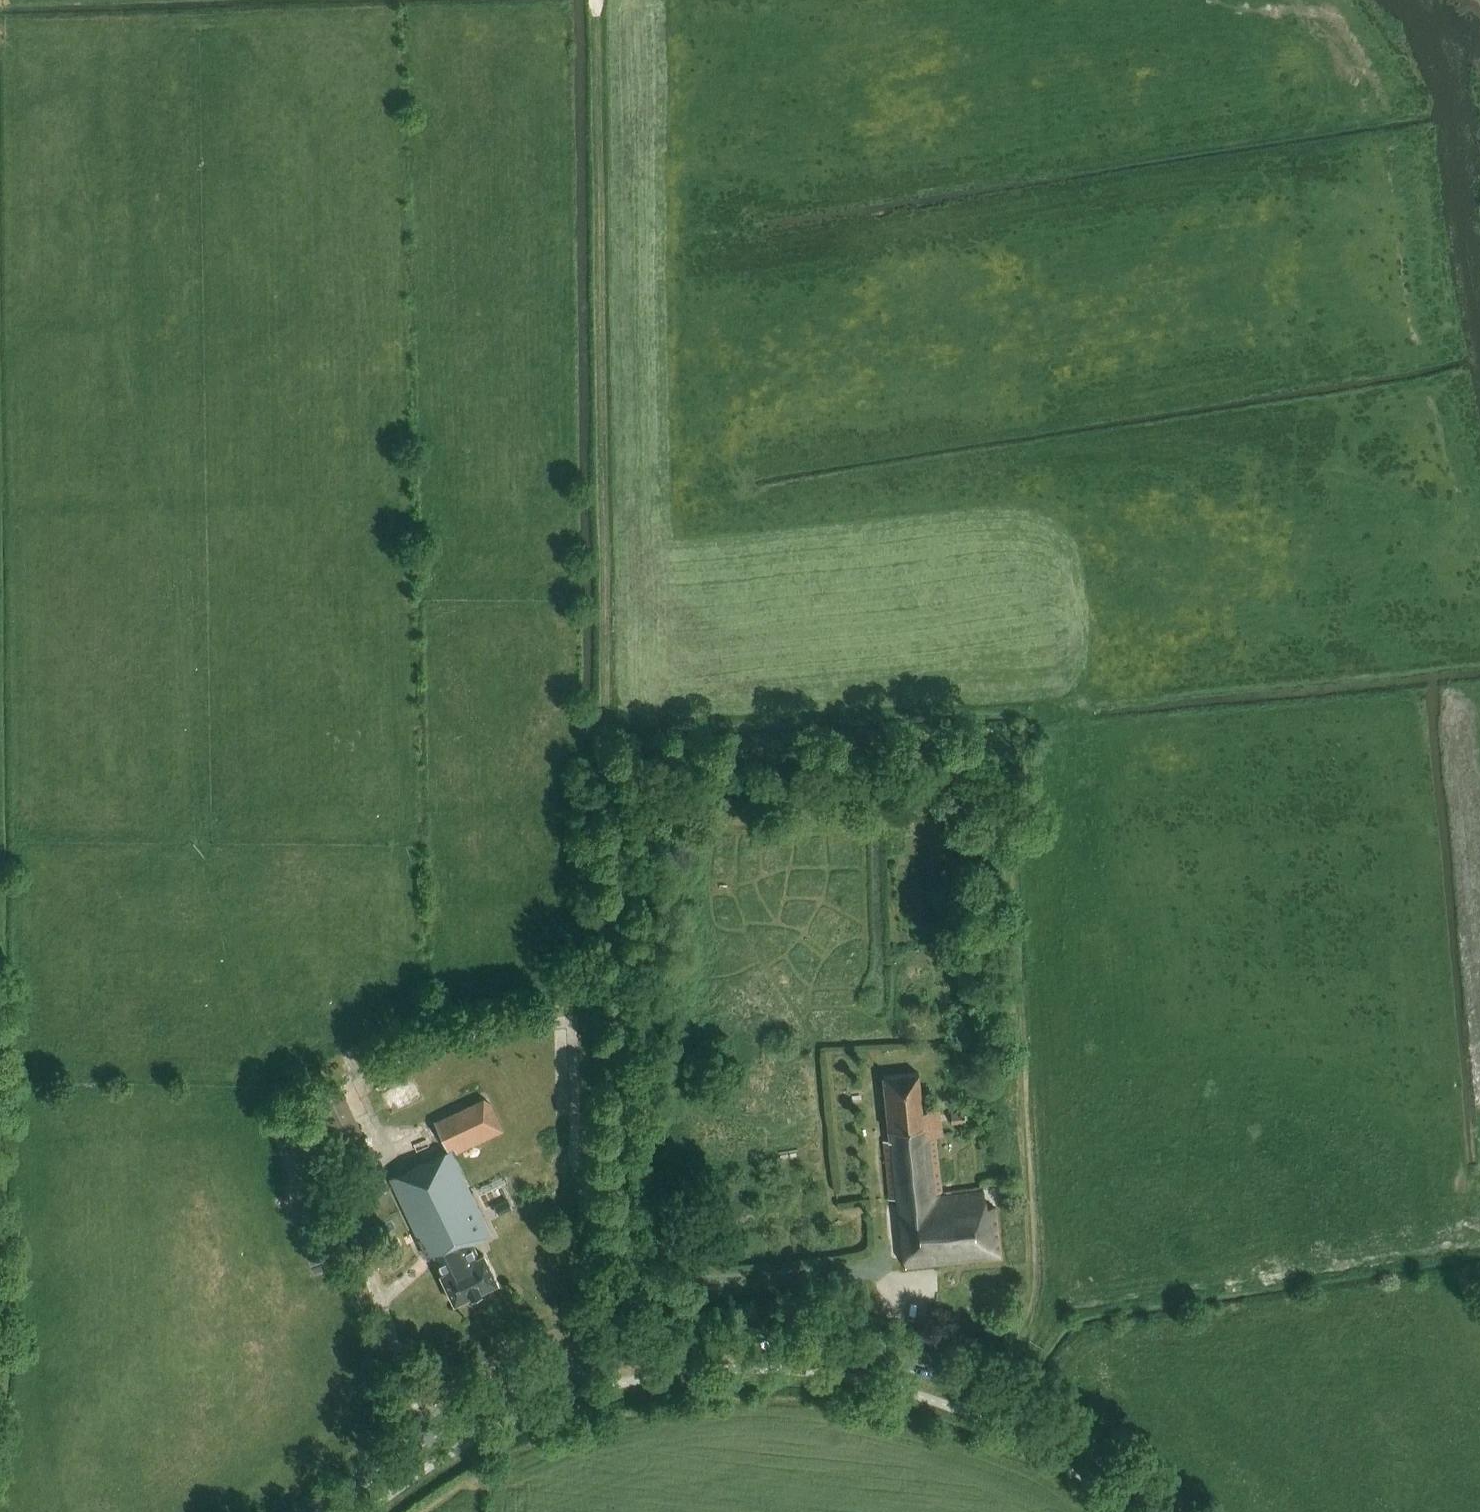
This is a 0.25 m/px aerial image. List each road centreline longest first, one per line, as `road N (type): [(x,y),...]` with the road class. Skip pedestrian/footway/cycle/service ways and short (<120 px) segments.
road 1 (tertiary): [(317,1511),(442,1421),(540,1375),(711,1342),(783,1341),(890,1357),(992,1392),(1103,1453),(1172,1511)]
road 2 (track): [(600,1358),(633,1312),(680,1281),(876,1269),(905,1298)]

